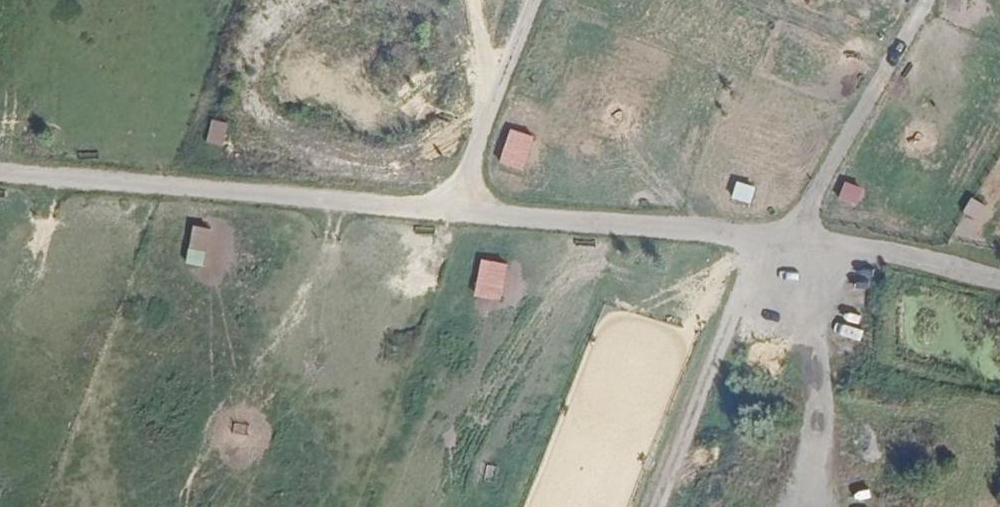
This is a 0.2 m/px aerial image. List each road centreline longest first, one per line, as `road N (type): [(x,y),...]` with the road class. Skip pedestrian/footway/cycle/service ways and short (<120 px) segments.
road 1 (residential): [(324,205),(756,244),(999,282)]
road 2 (track): [(0,173),(324,205)]
road 3 (track): [(454,217),(534,0)]

